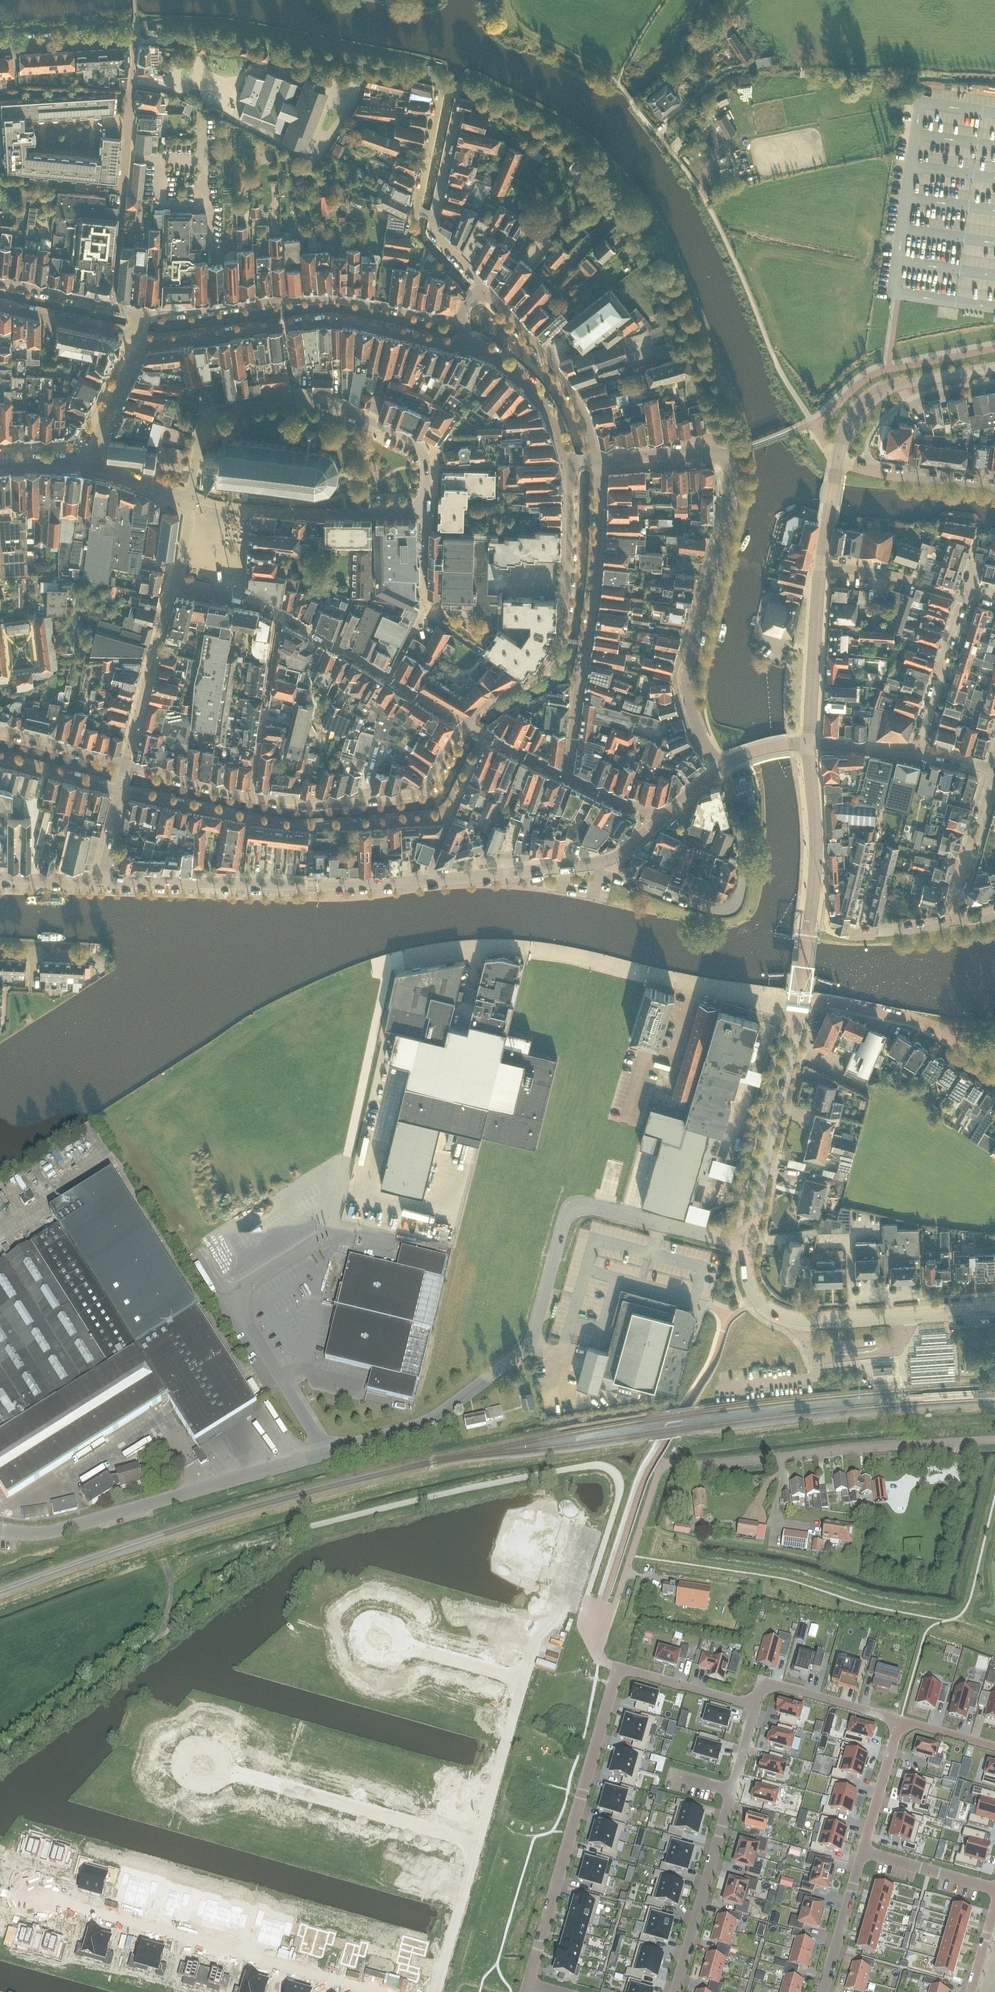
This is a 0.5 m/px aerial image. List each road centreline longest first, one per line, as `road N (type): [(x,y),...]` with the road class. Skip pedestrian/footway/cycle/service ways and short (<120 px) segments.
road 1 (unclassified): [(160,1636),(300,1529),(597,1464),(612,1469),(620,1488),(586,1598),(598,1614)]
road 2 (unclassified): [(326,1453),(431,1420),(523,1351),(564,1220),(578,1205),(750,1244)]
road 3 (residential): [(661,820),(566,775),(595,582),(597,461)]
road 4 (unclassified): [(799,1000),(523,947),(398,960)]
road 5 (residential): [(526,1991),(619,1667)]
road 6 (unclassified): [(0,1529),(70,1527),(326,1453)]
road 7 (residential): [(378,1991),(56,1900)]
road 8 (residential): [(136,339),(162,343),(320,320),(464,344)]
road 9 (residential): [(447,815),(308,826),(119,790)]
road 10 (residential): [(190,496),(212,414),(295,394),(414,442),(427,467)]
road 11 (unclassified): [(720,767),(683,684),(726,517),(723,455)]
road 12 (tertiary): [(427,879),(102,881)]
road 13 (residential): [(459,320),(322,297),(142,314)]
road 14 (residential): [(569,465),(568,588),(557,653),(546,671),(466,724)]
road 15 (unclassified): [(994,1440),(697,1465)]
road 16 (residential): [(675,1991),(756,1706)]
road 17 (residential): [(598,863),(599,871),(688,902),(732,905),(743,852),(720,767)]
road 18 (residential): [(823,1991),(900,1720)]
road 19 (residential): [(427,467),(426,511),(291,509),(190,496)]
road 20 (residential): [(478,1845),(226,1769)]
road 21 (tertiary): [(799,1000),(815,865),(809,744)]
road 22 (residential): [(252,795),(299,801),(422,792),(466,724)]
road 23 (tertiary): [(750,1244),(799,1000)]
road 24 (unclassified): [(326,1453),(202,1255)]
road 25 (residential): [(597,461),(564,382),(483,288)]
road 26 (residential): [(994,1061),(906,1016),(799,1000)]
road 27 (tertiary): [(838,459),(851,418),(872,395),(994,368)]
road 28 (tertiary): [(802,1322),(994,1310)]
road 29 (residential): [(127,763),(173,583)]
road 30 (tertiary): [(809,744),(821,564)]
road 31 (residential): [(121,212),(135,38)]
road 32 (residential): [(478,1845),(525,1679)]
road 33 (tertiary): [(598,863),(427,879)]
road 34 (residential): [(464,344),(488,351),(530,385),(569,465)]
road 35 (residential): [(900,1720),(764,1681),(756,1706)]
road 36 (residential): [(916,749),(967,590)]
road 37 (residential): [(525,1679),(535,1641),(559,1613),(586,1529)]
road 38 (residential): [(838,459),(887,475),(994,487)]
road 39 (residential): [(958,923),(954,903),(994,771)]
road 40 (residential): [(436,1991),(478,1845)]
road 41 (residential): [(142,314),(0,280)]
road 42 (residential): [(756,1706),(619,1667)]
road 43 (residential): [(0,308),(136,339)]
road 44 (unclassified): [(0,45),(135,38)]
road 45 (residential): [(89,463),(136,339)]
road 46 (residential): [(127,763),(0,727)]
road 47 (residential): [(127,763),(252,795)]
road 48 (residential): [(525,1679),(403,1644)]
road 49 (residential): [(597,461),(723,455)]
road 50 (residential): [(119,790),(0,758)]
road 51 (residential): [(226,1769),(204,1784),(185,1777),(180,1762),(197,1743),(224,1760)]
road 52 (residential): [(403,1644),(387,1658),(358,1644),(368,1618),(397,1630)]

